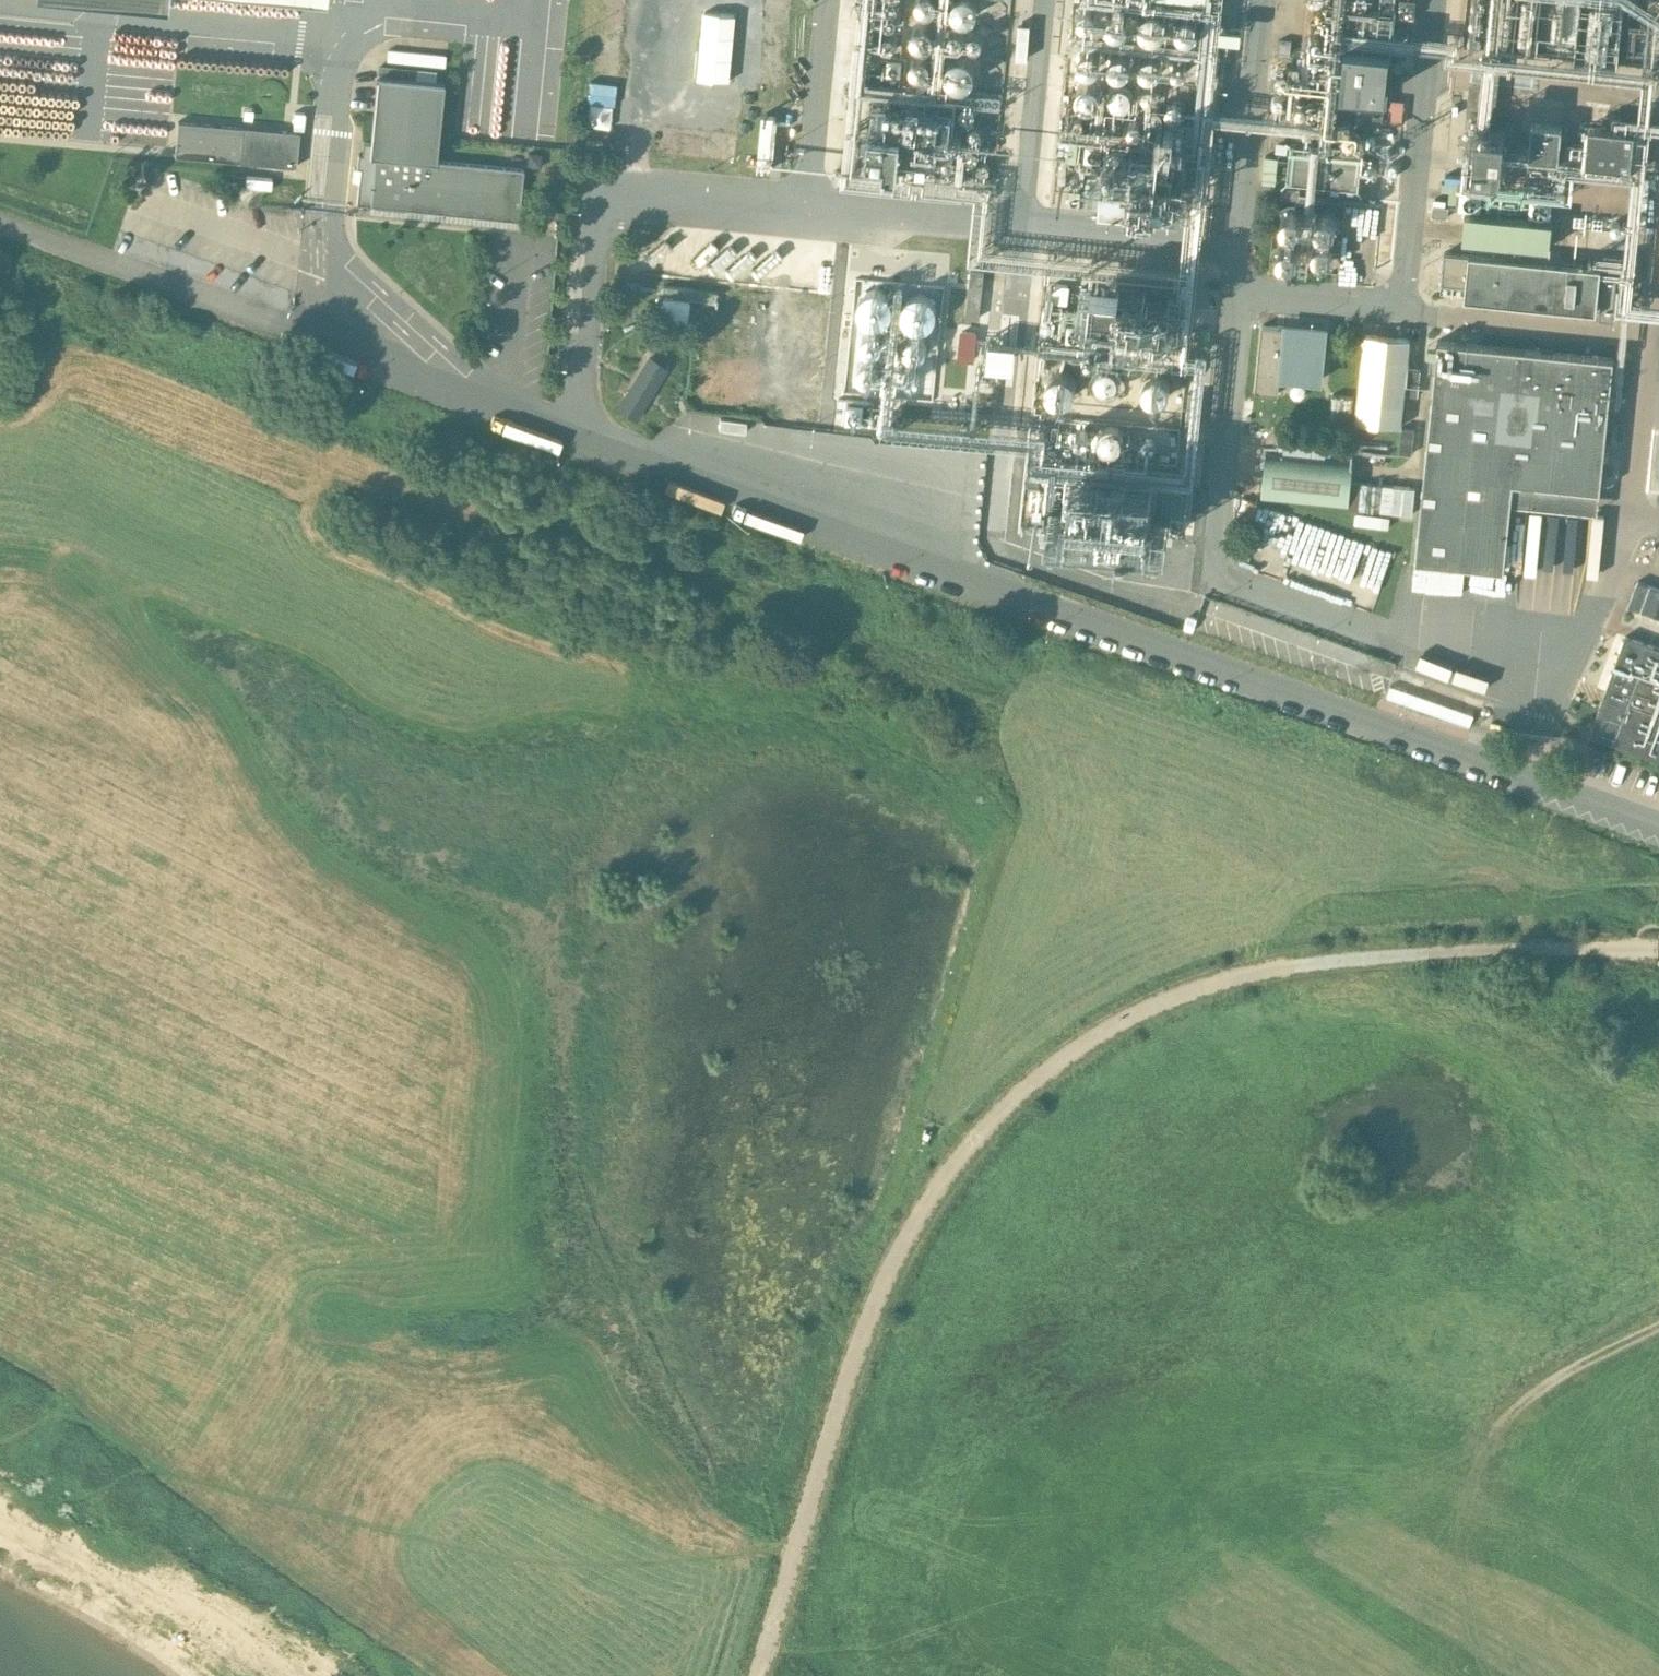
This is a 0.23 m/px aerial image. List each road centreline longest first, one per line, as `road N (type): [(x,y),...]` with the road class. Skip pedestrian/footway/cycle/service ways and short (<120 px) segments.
road 1 (residential): [(1658,823),(273,321)]

